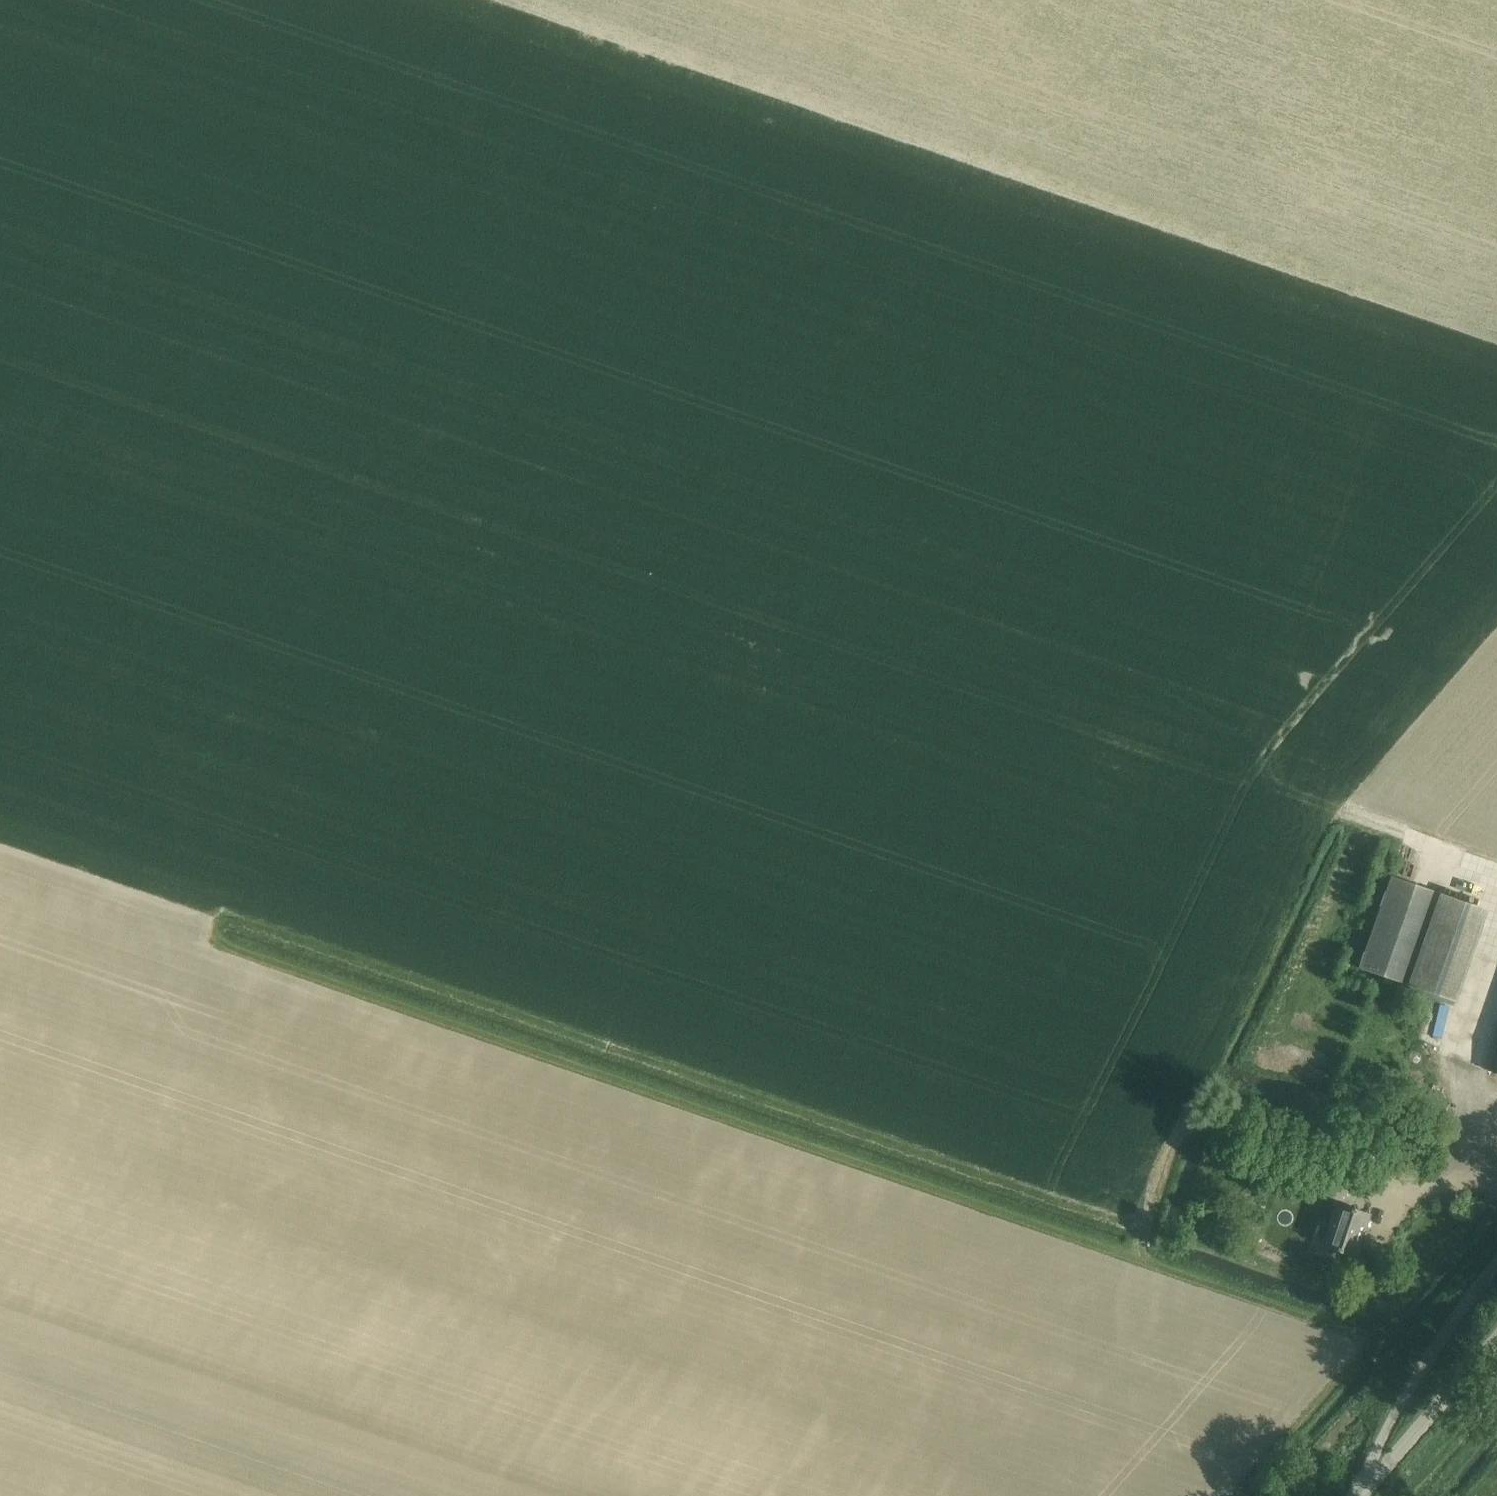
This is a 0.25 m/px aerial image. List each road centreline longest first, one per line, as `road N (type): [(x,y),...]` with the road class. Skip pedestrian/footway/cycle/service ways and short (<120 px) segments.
road 1 (unclassified): [(1366,1495),(1496,1347)]

